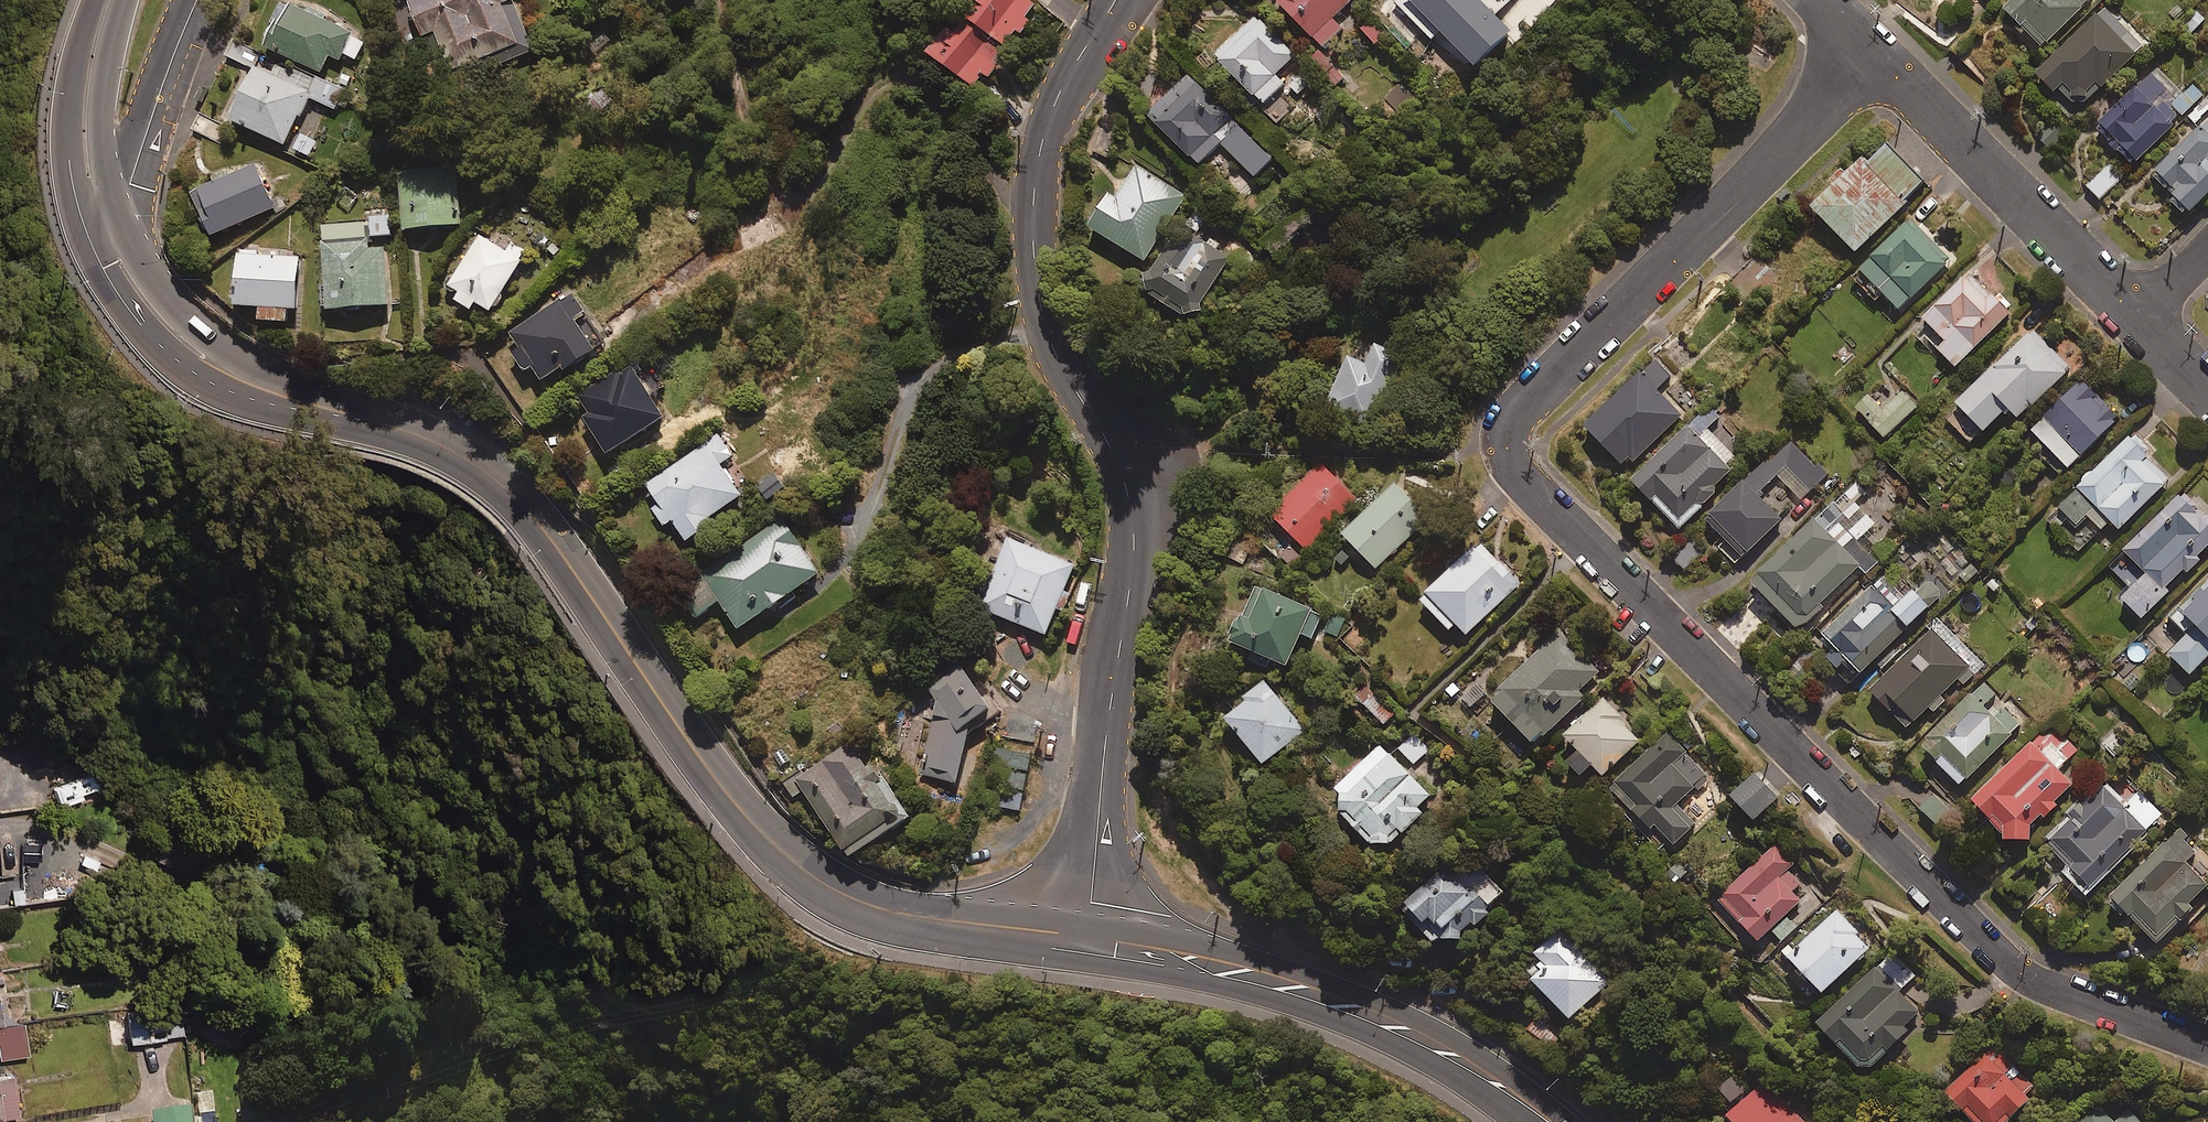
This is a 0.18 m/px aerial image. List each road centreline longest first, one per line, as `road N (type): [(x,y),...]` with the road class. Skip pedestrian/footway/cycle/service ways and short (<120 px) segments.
road 1 (residential): [(2207,1043),(2058,992),(1999,956),(1513,470),(1504,447),(1521,406),(1874,50)]
road 2 (trunk): [(1089,936),(927,920),(850,898),(804,871),(759,833),(536,523),(476,467),(420,440),(233,380),(144,301),(108,237)]
road 3 (tertiary): [(1116,0),(1045,131),(1032,241),(1044,324),(1116,458),(1134,521),(1089,936)]
road 4 (trunk): [(1551,1121),(1465,1057),(1392,1018),(1232,963),(1089,936)]
road 5 (unclassified): [(2137,313),(1874,50)]
road 6 (tertiary): [(197,0),(108,237)]
road 7 (trunk): [(108,237),(87,162),(84,111),(110,0)]

